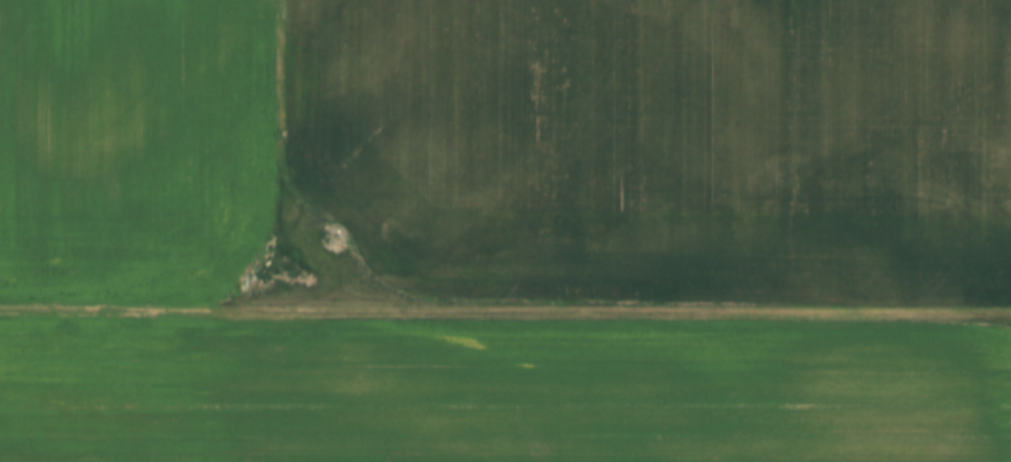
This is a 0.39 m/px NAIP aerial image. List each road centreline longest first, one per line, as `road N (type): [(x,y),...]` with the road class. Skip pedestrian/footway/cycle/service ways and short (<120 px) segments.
road 1 (track): [(0,306),(1010,315)]

